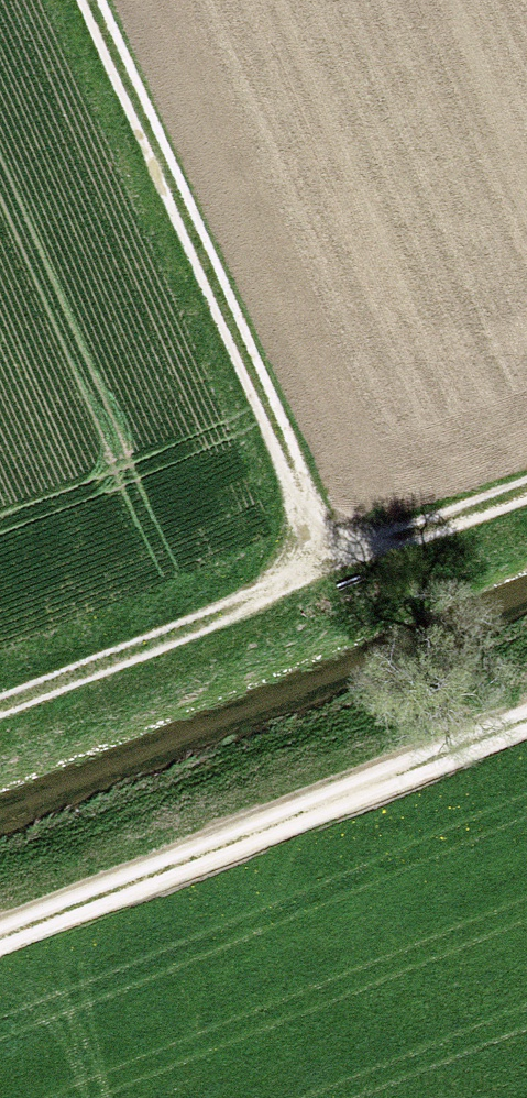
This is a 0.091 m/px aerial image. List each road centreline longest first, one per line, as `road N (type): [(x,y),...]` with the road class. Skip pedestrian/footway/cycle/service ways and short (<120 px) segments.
road 1 (track): [(92,0),(332,552)]
road 2 (track): [(526,724),(0,943)]
road 3 (track): [(0,691),(526,473)]

